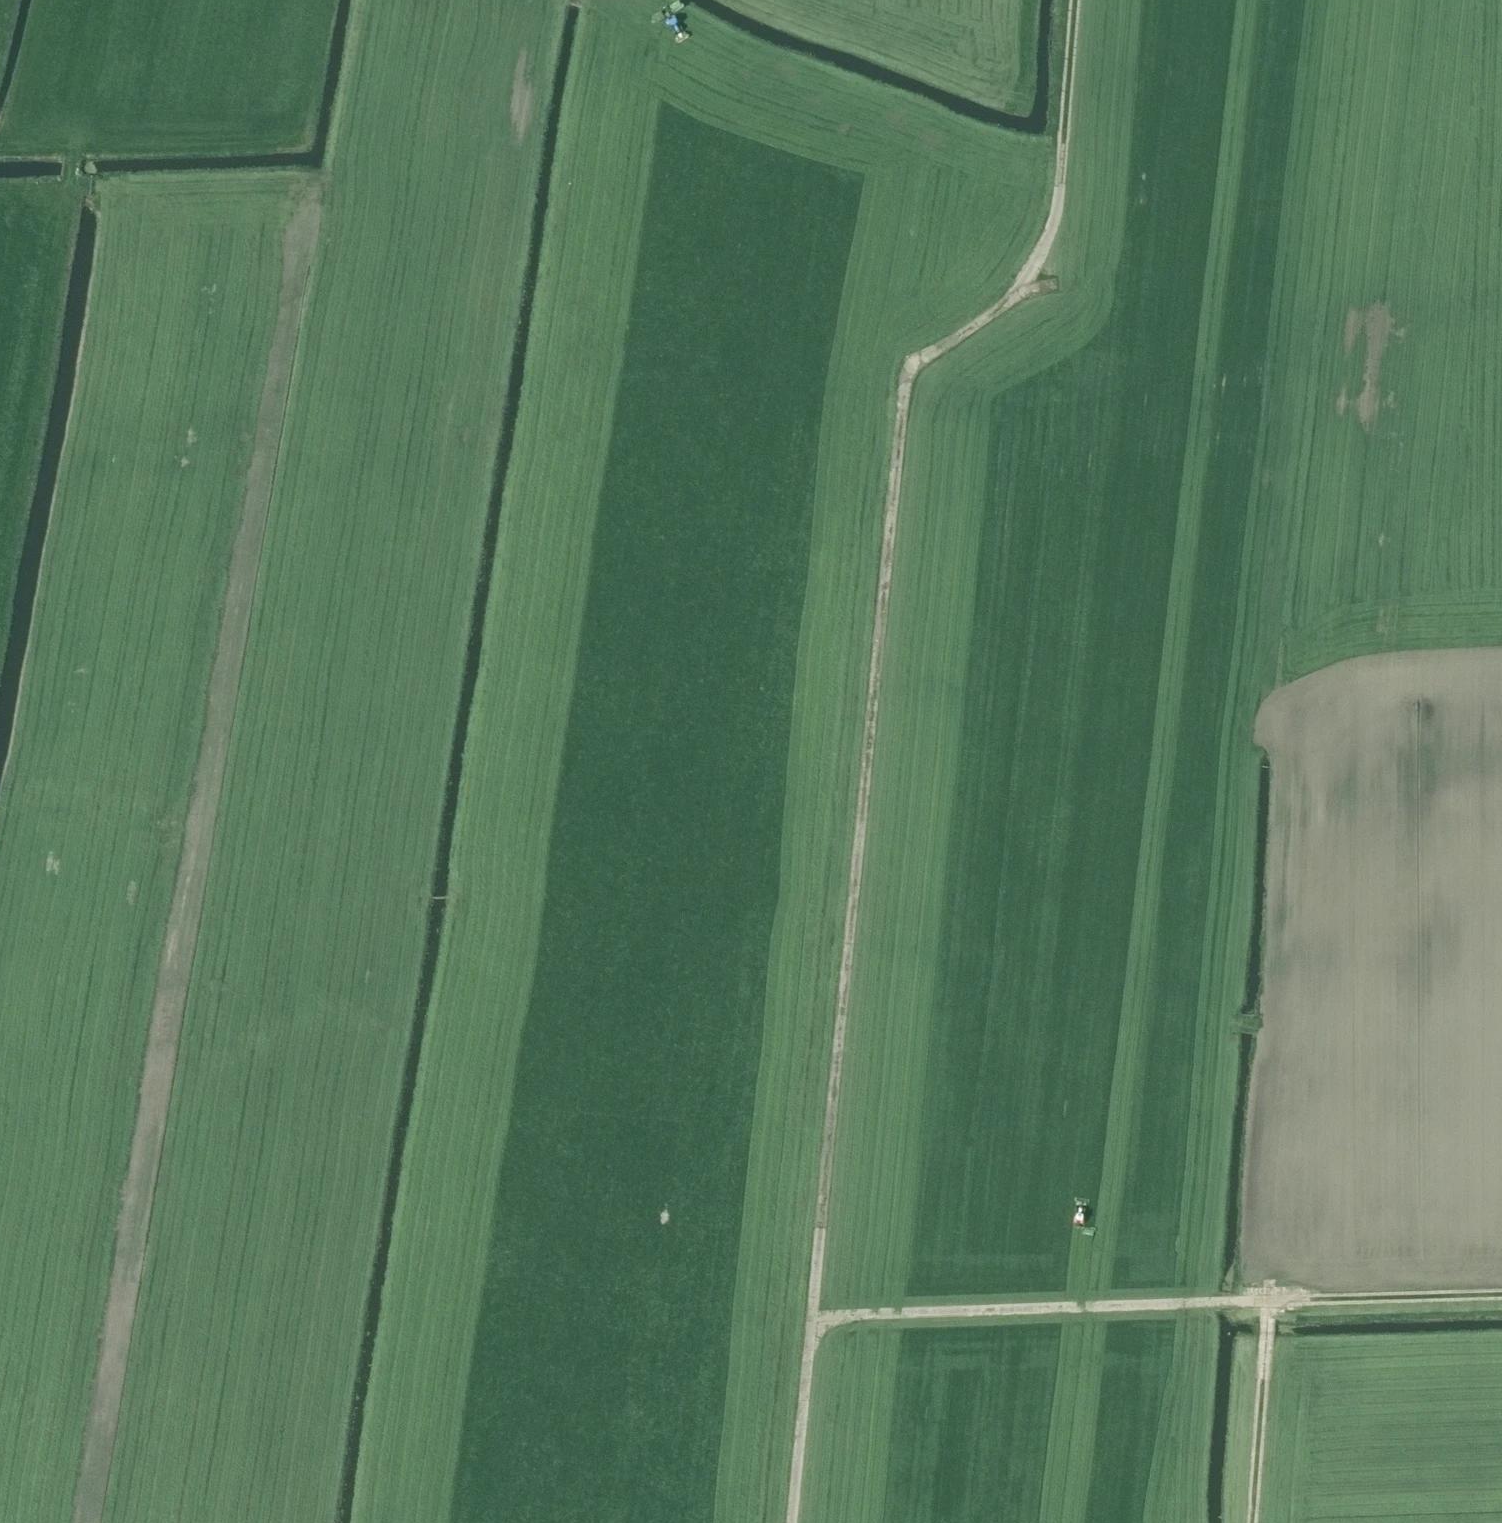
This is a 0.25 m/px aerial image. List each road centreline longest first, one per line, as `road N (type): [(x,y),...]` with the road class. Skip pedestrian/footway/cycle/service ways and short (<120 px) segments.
road 1 (track): [(790,1522),(904,380),(914,363),(1005,302),(1032,273),(1054,219),(1076,0)]
road 2 (track): [(810,1321),(1501,1294)]

